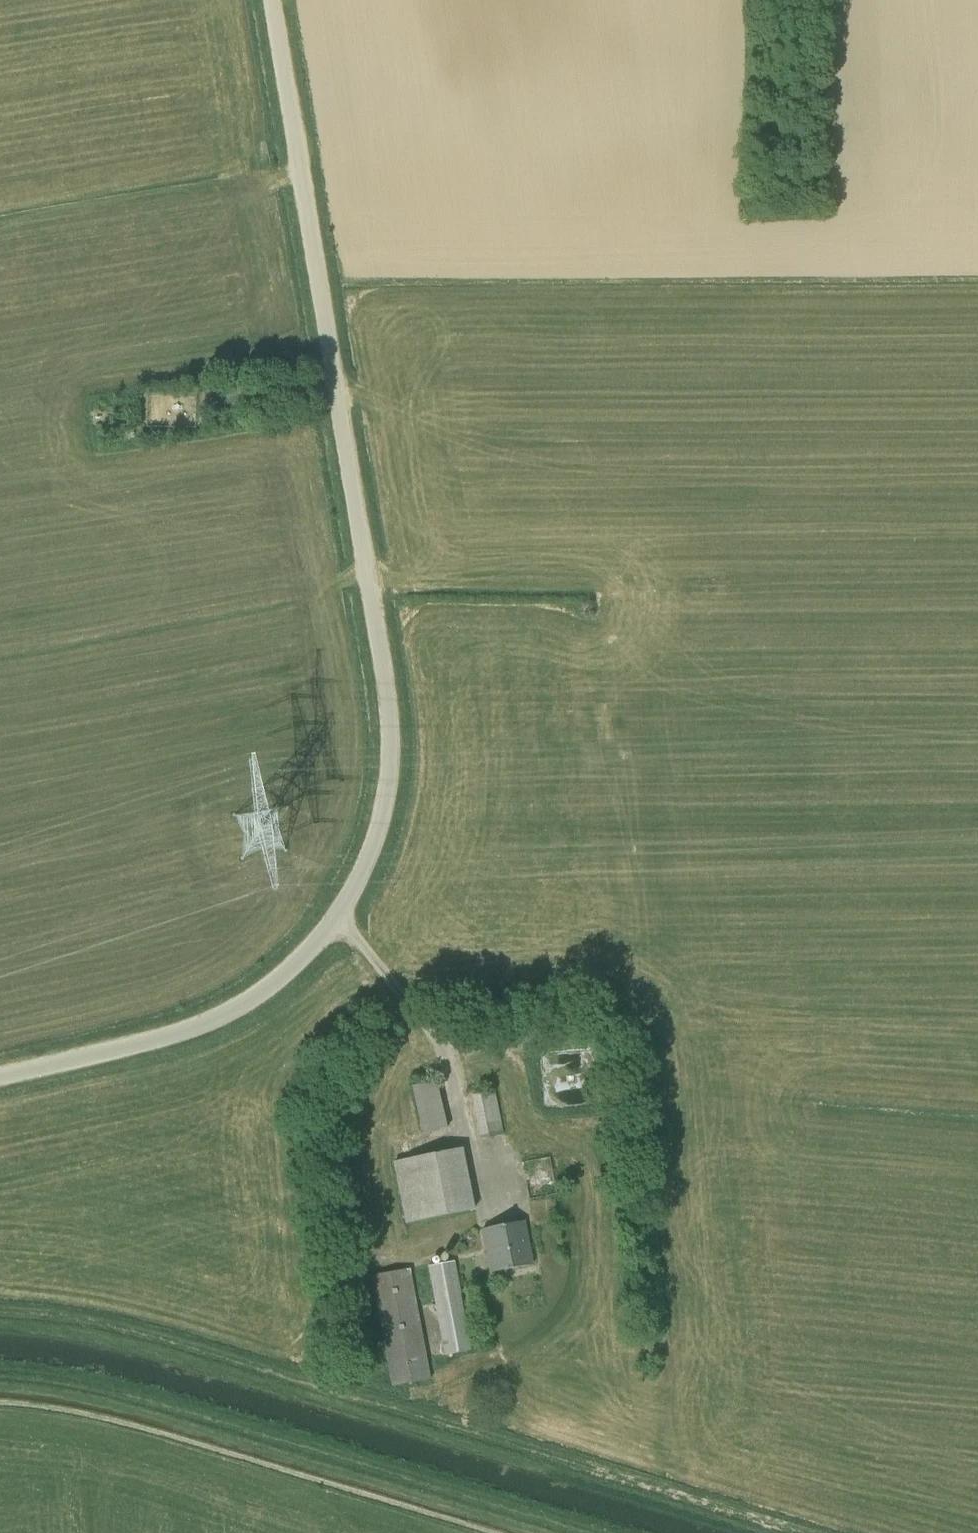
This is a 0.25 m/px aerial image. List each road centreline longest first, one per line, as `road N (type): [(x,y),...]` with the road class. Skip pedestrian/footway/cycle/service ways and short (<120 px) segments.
road 1 (unclassified): [(0,1077),(176,1037),(254,1001),(327,939),(367,868),(387,804),(392,722),(272,0)]

